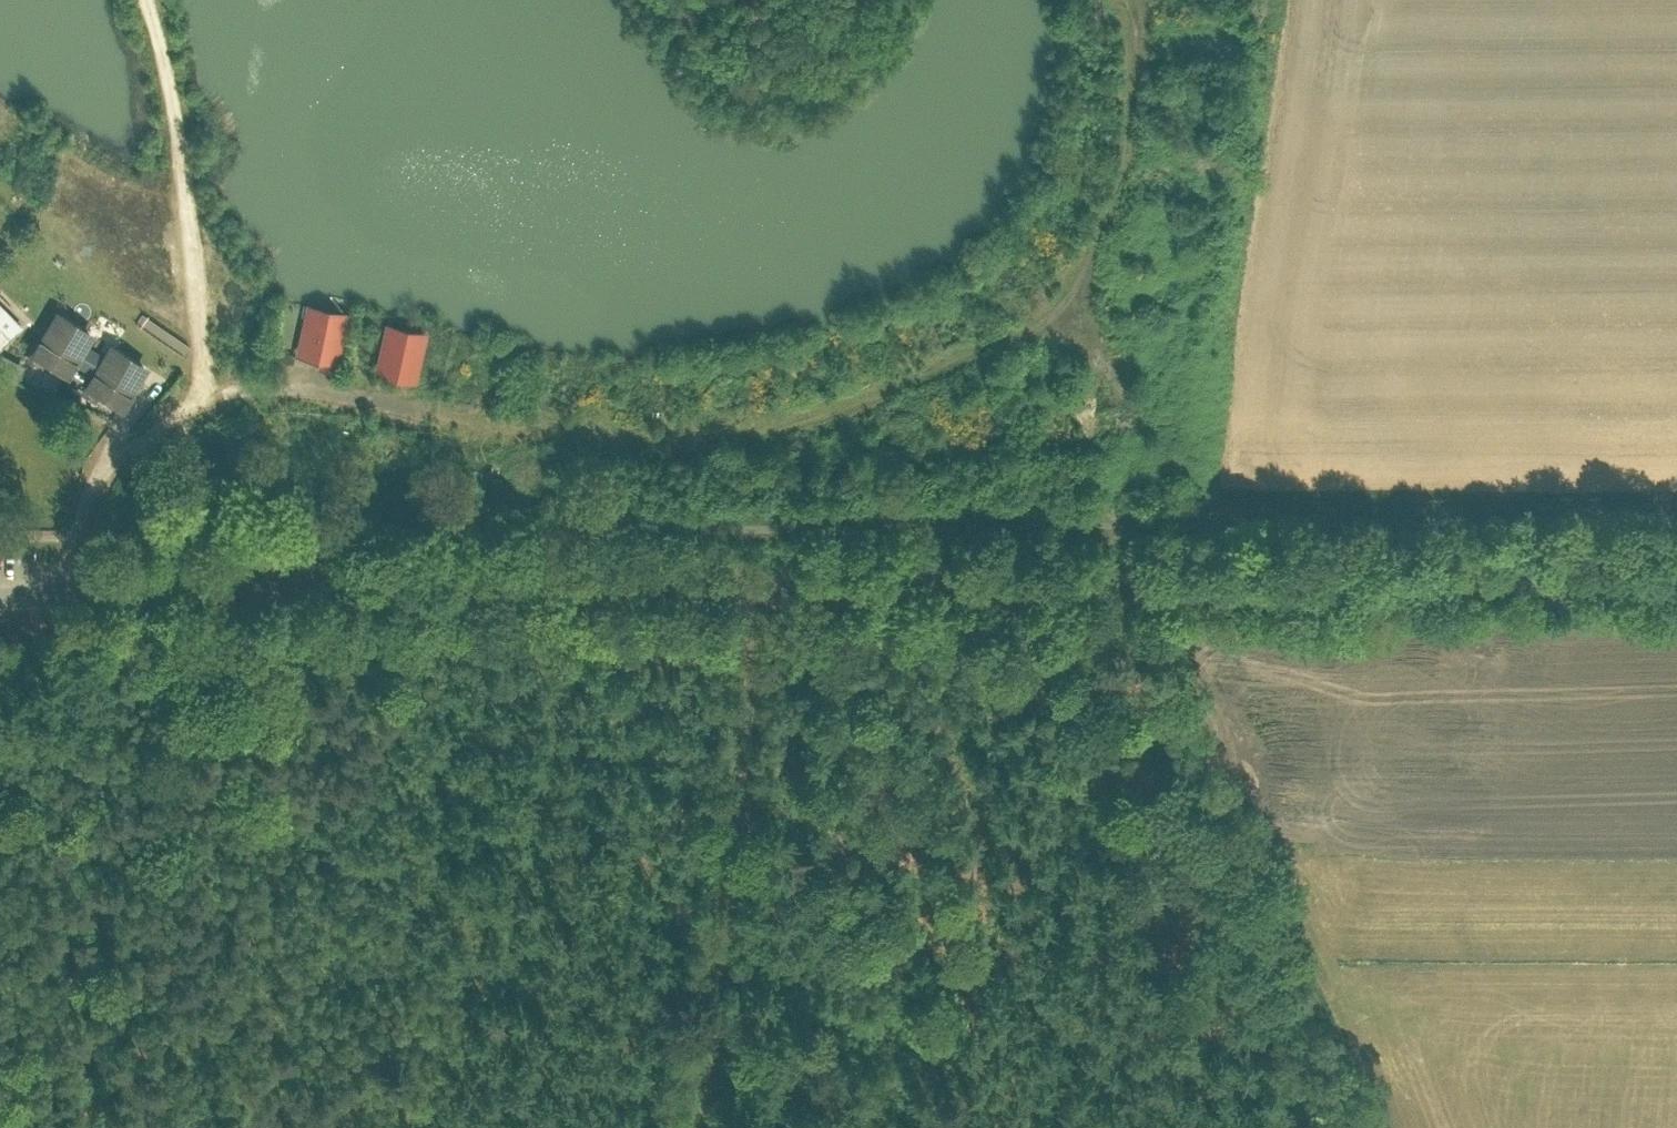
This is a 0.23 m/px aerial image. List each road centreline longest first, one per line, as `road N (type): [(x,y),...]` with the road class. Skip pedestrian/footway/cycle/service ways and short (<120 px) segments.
road 1 (unclassified): [(0,593),(1676,581)]
road 2 (track): [(81,593),(90,508),(105,470),(159,424),(234,391),(306,389),(557,437),(723,440),(839,413),(1030,331),(1071,294),(1116,196),(1136,99),(1139,0)]
road 3 (track): [(704,1127),(771,586)]
road 4 (track): [(1159,523),(1149,587),(1168,643)]

